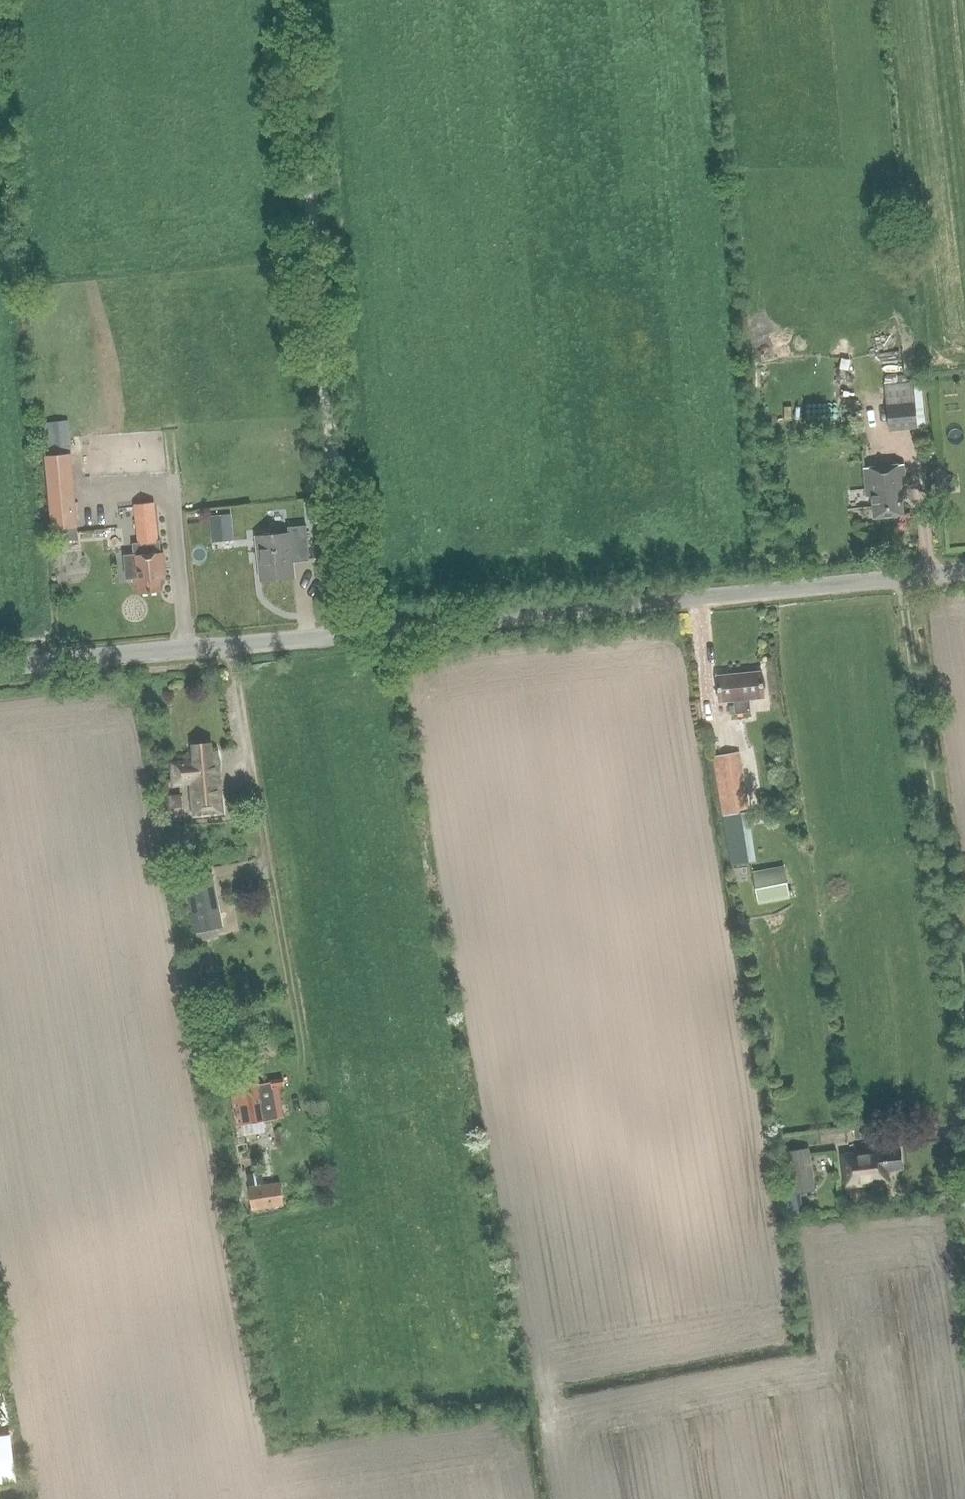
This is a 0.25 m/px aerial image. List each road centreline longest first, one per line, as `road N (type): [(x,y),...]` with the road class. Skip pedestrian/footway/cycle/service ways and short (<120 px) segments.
road 1 (tertiary): [(0,670),(964,574)]
road 2 (track): [(902,581),(964,1044)]

